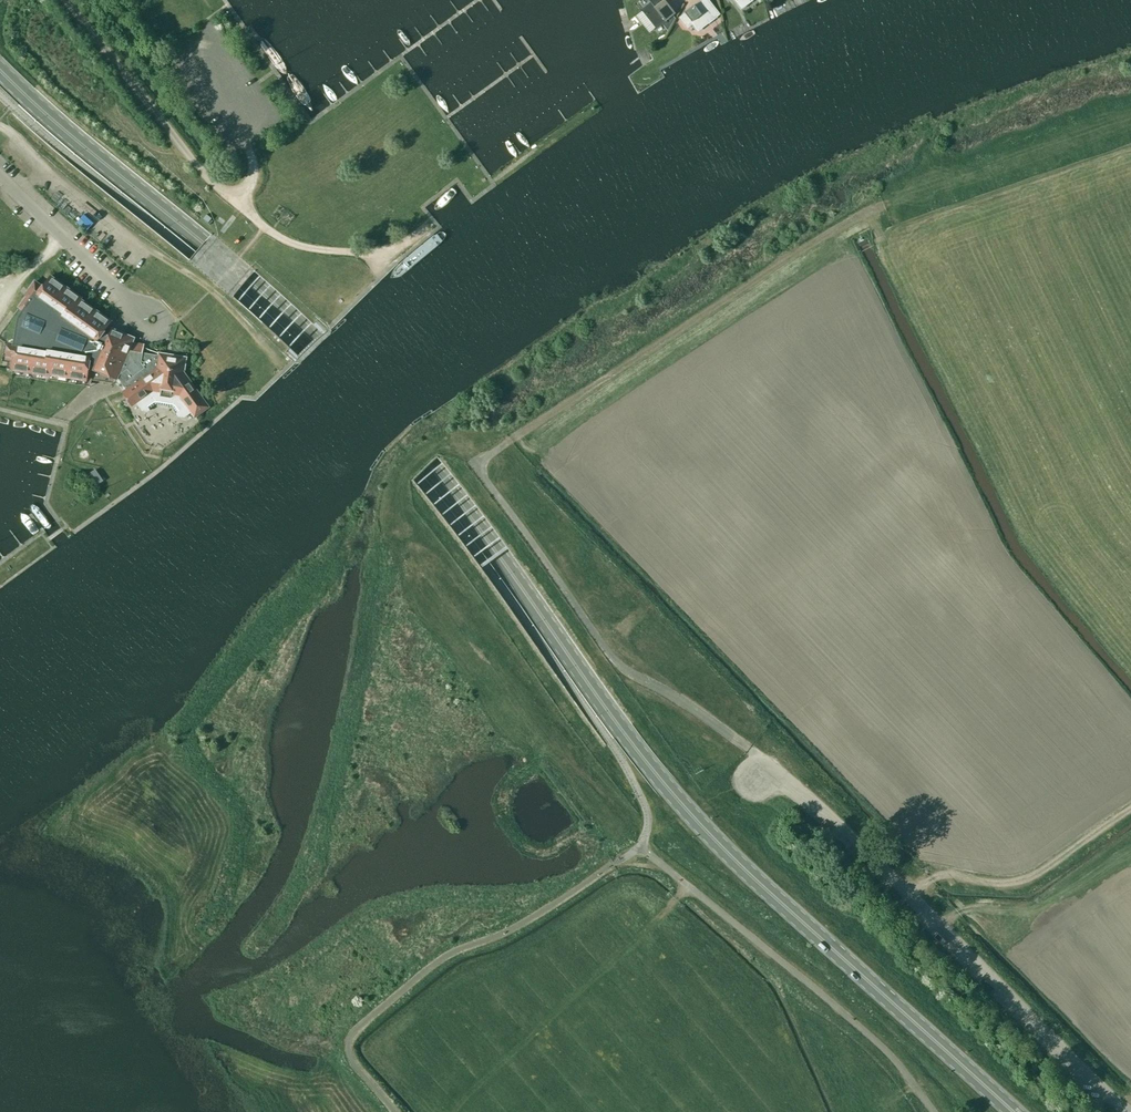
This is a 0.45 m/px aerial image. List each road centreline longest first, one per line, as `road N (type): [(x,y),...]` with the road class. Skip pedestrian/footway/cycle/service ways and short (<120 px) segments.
road 1 (trunk): [(1013,1111),(684,807),(460,504),(345,372),(0,70)]
road 2 (unclassified): [(1127,1111),(771,766)]
road 3 (unclassified): [(430,225),(396,252),(322,249),(276,235),(197,169),(66,0)]
road 4 (unclassified): [(933,1111),(872,1038),(640,846)]
road 5 (unclassified): [(128,303),(0,176)]

